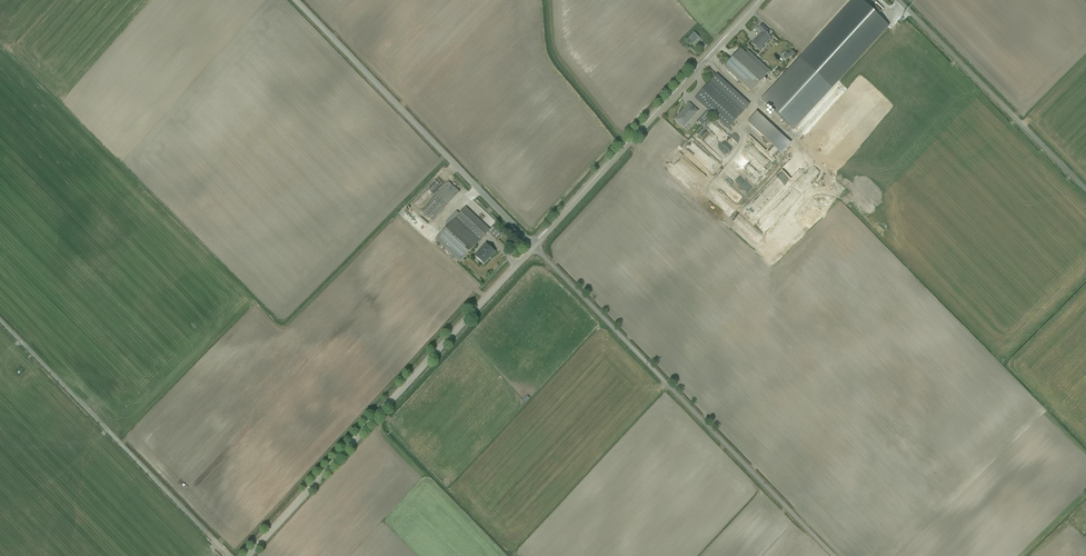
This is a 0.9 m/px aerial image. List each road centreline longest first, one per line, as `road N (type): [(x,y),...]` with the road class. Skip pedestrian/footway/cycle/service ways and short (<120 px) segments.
road 1 (unclassified): [(833,555),(536,250)]
road 2 (unclassified): [(247,555),(536,250)]
road 3 (unclassified): [(297,0),(536,250)]
road 4 (unclassified): [(536,250),(766,0)]
road 5 (unclassified): [(228,555),(0,320)]
road 6 (unclassified): [(1085,192),(895,0)]

